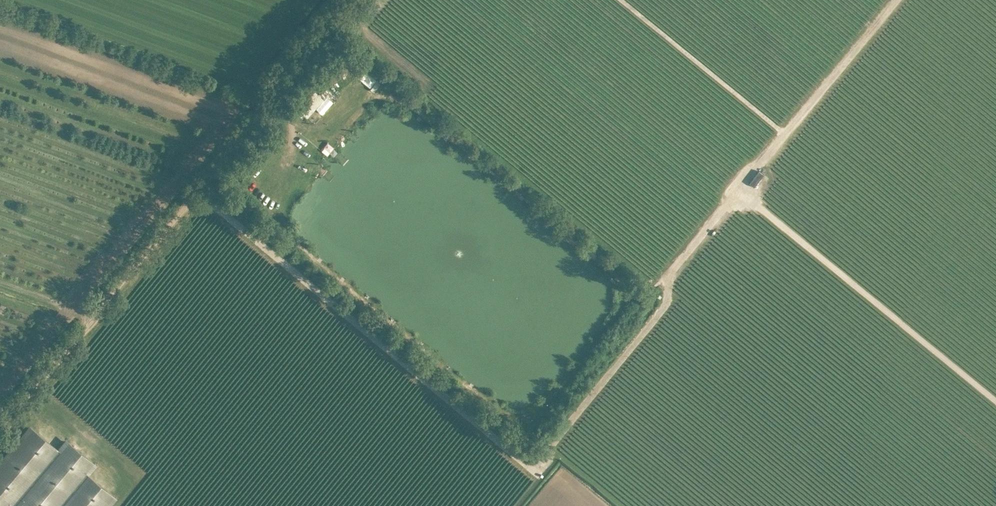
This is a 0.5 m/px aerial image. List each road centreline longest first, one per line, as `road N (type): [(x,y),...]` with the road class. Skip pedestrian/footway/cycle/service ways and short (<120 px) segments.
road 1 (track): [(0,417),(358,0)]

